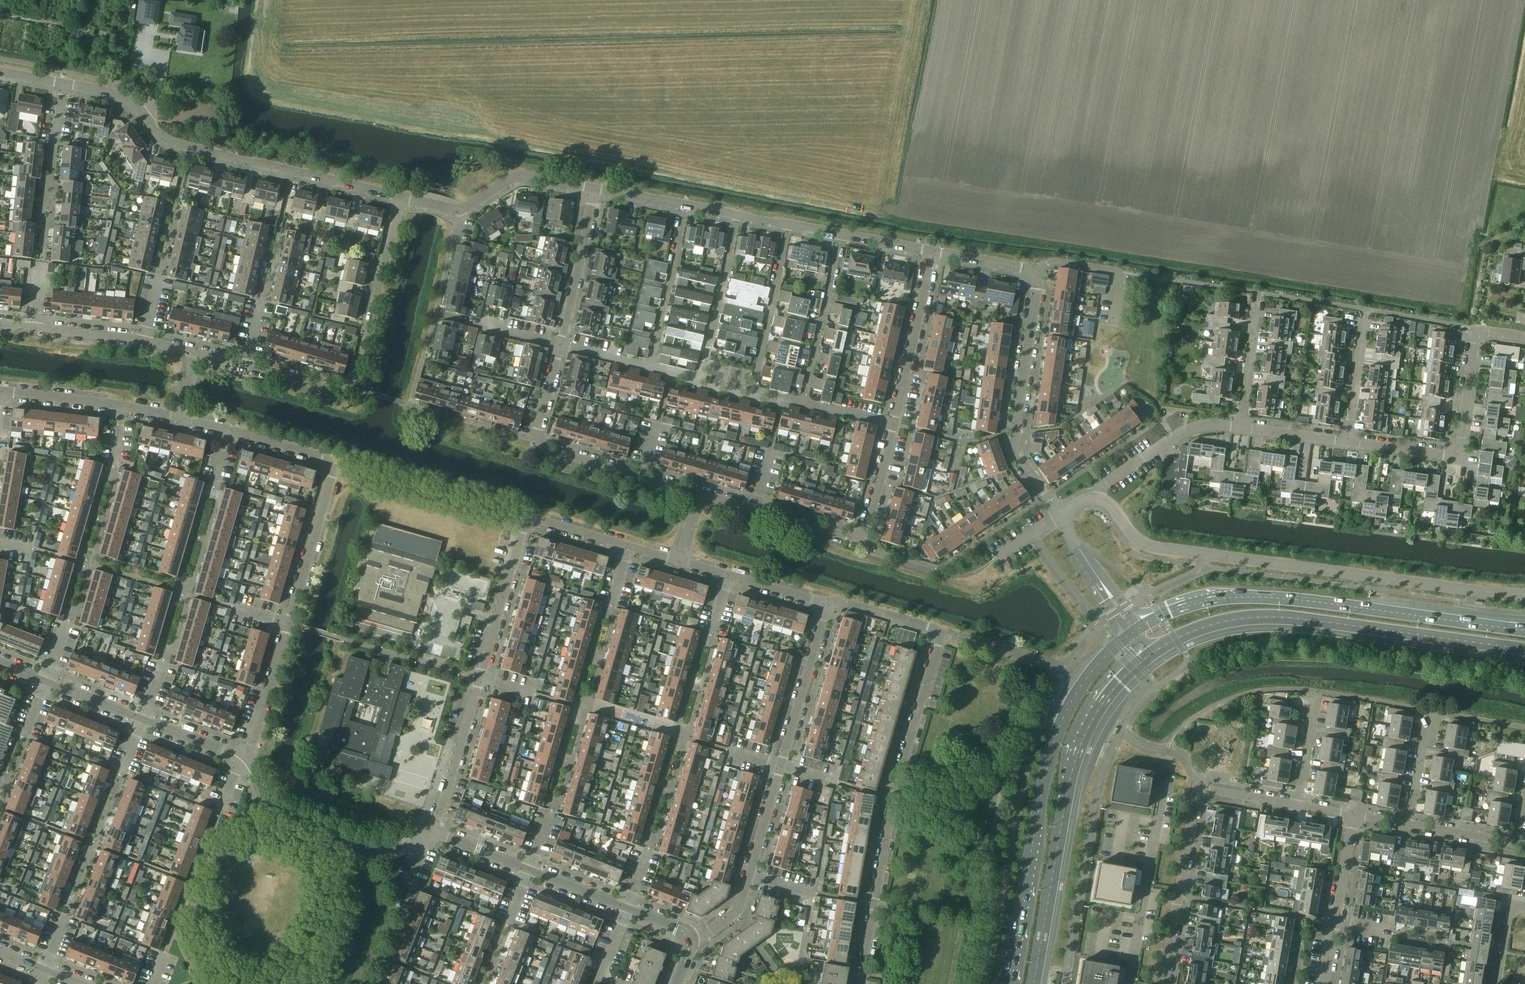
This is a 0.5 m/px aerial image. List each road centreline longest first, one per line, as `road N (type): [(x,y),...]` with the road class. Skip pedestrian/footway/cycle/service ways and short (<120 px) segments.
road 1 (residential): [(861,983),(893,797),(943,630),(828,603)]
road 2 (unclassified): [(1524,595),(1147,546),(1100,498)]
road 3 (primary): [(1524,630),(1241,597),(1187,603),(1139,625)]
road 4 (primary): [(1150,656),(1223,626),(1284,621),(1524,653)]
road 5 (primary): [(1126,634),(1089,673),(1053,736),(1008,983)]
road 6 (primary): [(1035,983),(1079,746),(1106,696),(1150,656)]
road 7 (residential): [(245,364),(345,393),(354,388),(402,196)]
road 8 (residential): [(287,622),(334,461),(230,432)]
road 9 (residential): [(697,492),(541,448),(535,440),(560,345)]
road 10 (residential): [(151,122),(166,140),(402,196)]
road 11 (residential): [(1058,516),(1016,444),(1032,275)]
road 12 (residential): [(1349,441),(1458,457),(1476,330)]
road 13 (tertiary): [(432,832),(368,847),(270,808),(244,759)]
road 14 (unclassified): [(1163,983),(1202,788)]
road 15 (residential): [(894,425),(932,251)]
road 16 (residential): [(804,405),(842,235)]
road 17 (residential): [(863,538),(697,492)]
road 18 (residential): [(752,393),(789,225)]
road 19 (residential): [(780,766),(828,603)]
road 20 (residential): [(701,381),(738,216)]
road 21 (residential): [(650,368),(687,206)]
road 22 (residential): [(479,678),(525,519)]
road 23 (residential): [(1100,498),(1106,484),(1174,438),(1241,428)]
road 24 (residential): [(432,832),(479,678)]
road 25 (residential): [(560,345),(593,188)]
road 26 (residential): [(244,759),(287,622)]
road 27 (residential): [(461,210),(518,176),(593,188)]
road 28 (residential): [(1241,428),(1260,294)]
road 29 (residential): [(1349,441),(1366,311)]
road 30 (residential): [(0,392),(125,408)]
road 31 (residential): [(560,345),(441,314)]

